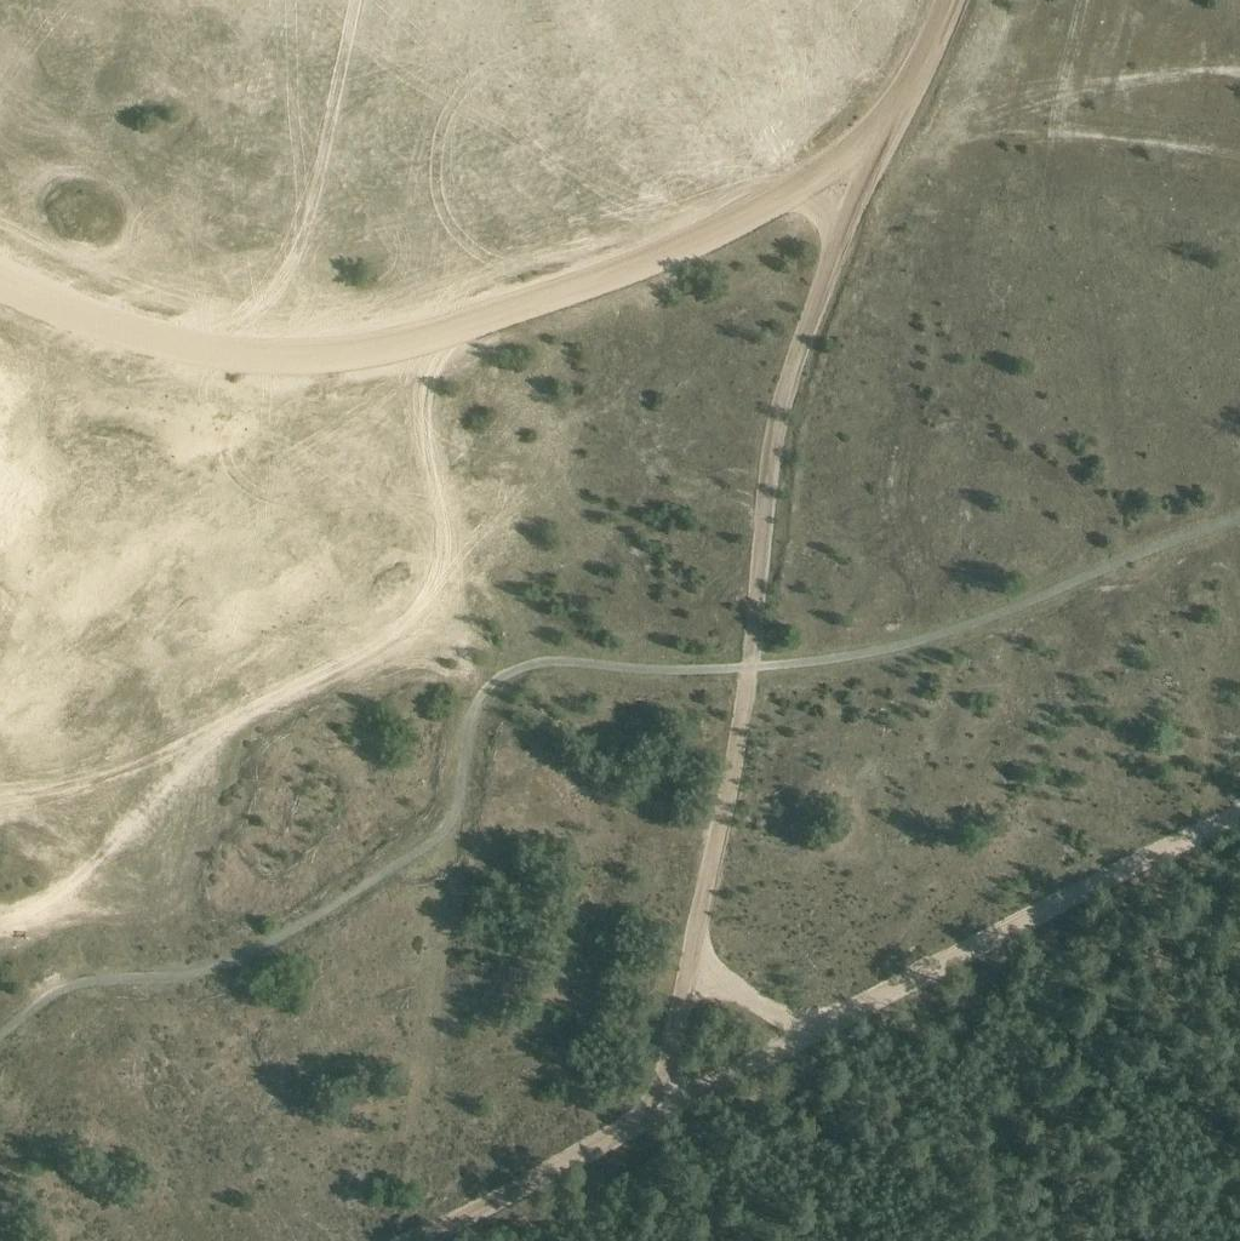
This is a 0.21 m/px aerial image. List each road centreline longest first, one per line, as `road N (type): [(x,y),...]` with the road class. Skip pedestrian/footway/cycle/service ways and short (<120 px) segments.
road 1 (track): [(0,278),(170,348),(217,356),(331,354),(475,321),(695,243),(793,191),(881,129),(912,87),(952,0)]
road 2 (track): [(659,1114),(735,770),(771,453),(847,220),(912,87)]
road 3 (track): [(417,1240),(1239,813)]
road 4 (track): [(0,917),(68,886),(202,753),(268,700),(365,654),(430,608),(455,539),(433,473),(387,424),(386,345)]
road 5 (track): [(891,132),(1104,83),(1239,75)]
road 6 (track): [(891,132),(1239,153)]
road 7 (track): [(693,959),(723,990),(814,1032)]

